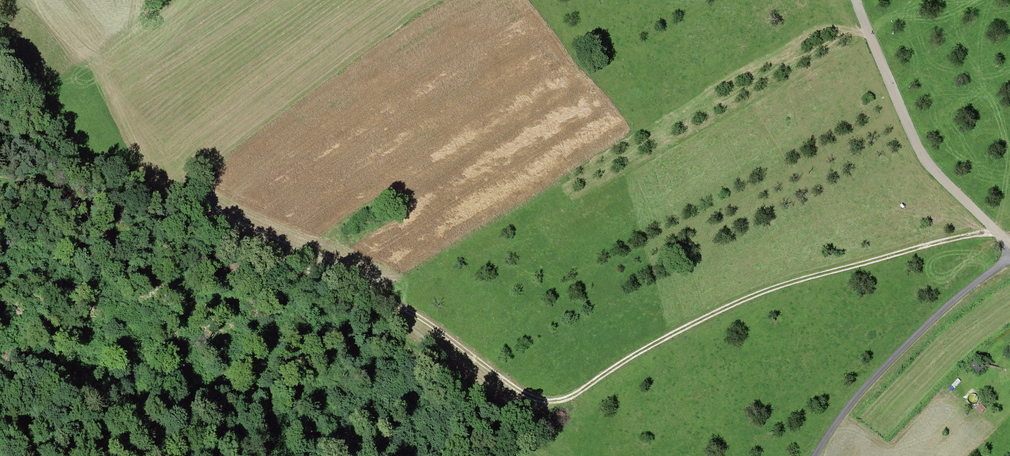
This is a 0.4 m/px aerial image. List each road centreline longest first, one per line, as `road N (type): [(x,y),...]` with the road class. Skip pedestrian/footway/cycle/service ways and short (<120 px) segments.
road 1 (track): [(996,230),(758,292),(550,401),(498,375),(427,321),(278,258),(108,162),(60,165),(34,181),(0,180)]
road 2 (unclassified): [(1009,245),(943,179),(902,119),(857,0)]
road 3 (unclassified): [(1009,255),(882,369),(815,455)]

